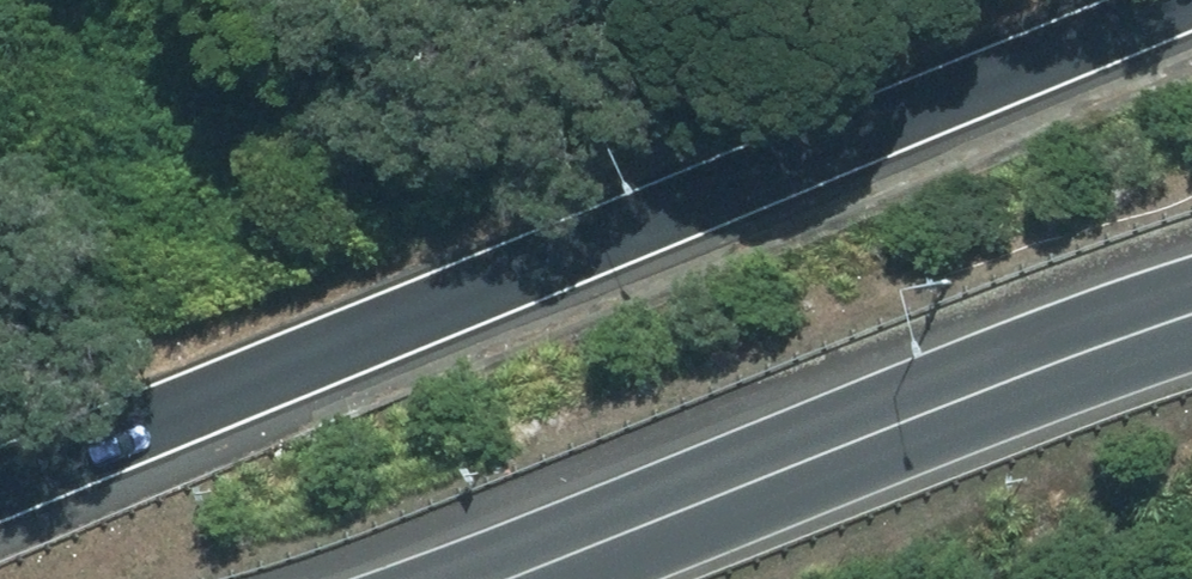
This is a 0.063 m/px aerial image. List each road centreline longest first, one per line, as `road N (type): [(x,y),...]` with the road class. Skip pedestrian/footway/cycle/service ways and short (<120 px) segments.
road 1 (motorway): [(0,481),(887,133),(1191,2)]
road 2 (motorway): [(511,578),(1191,310)]

